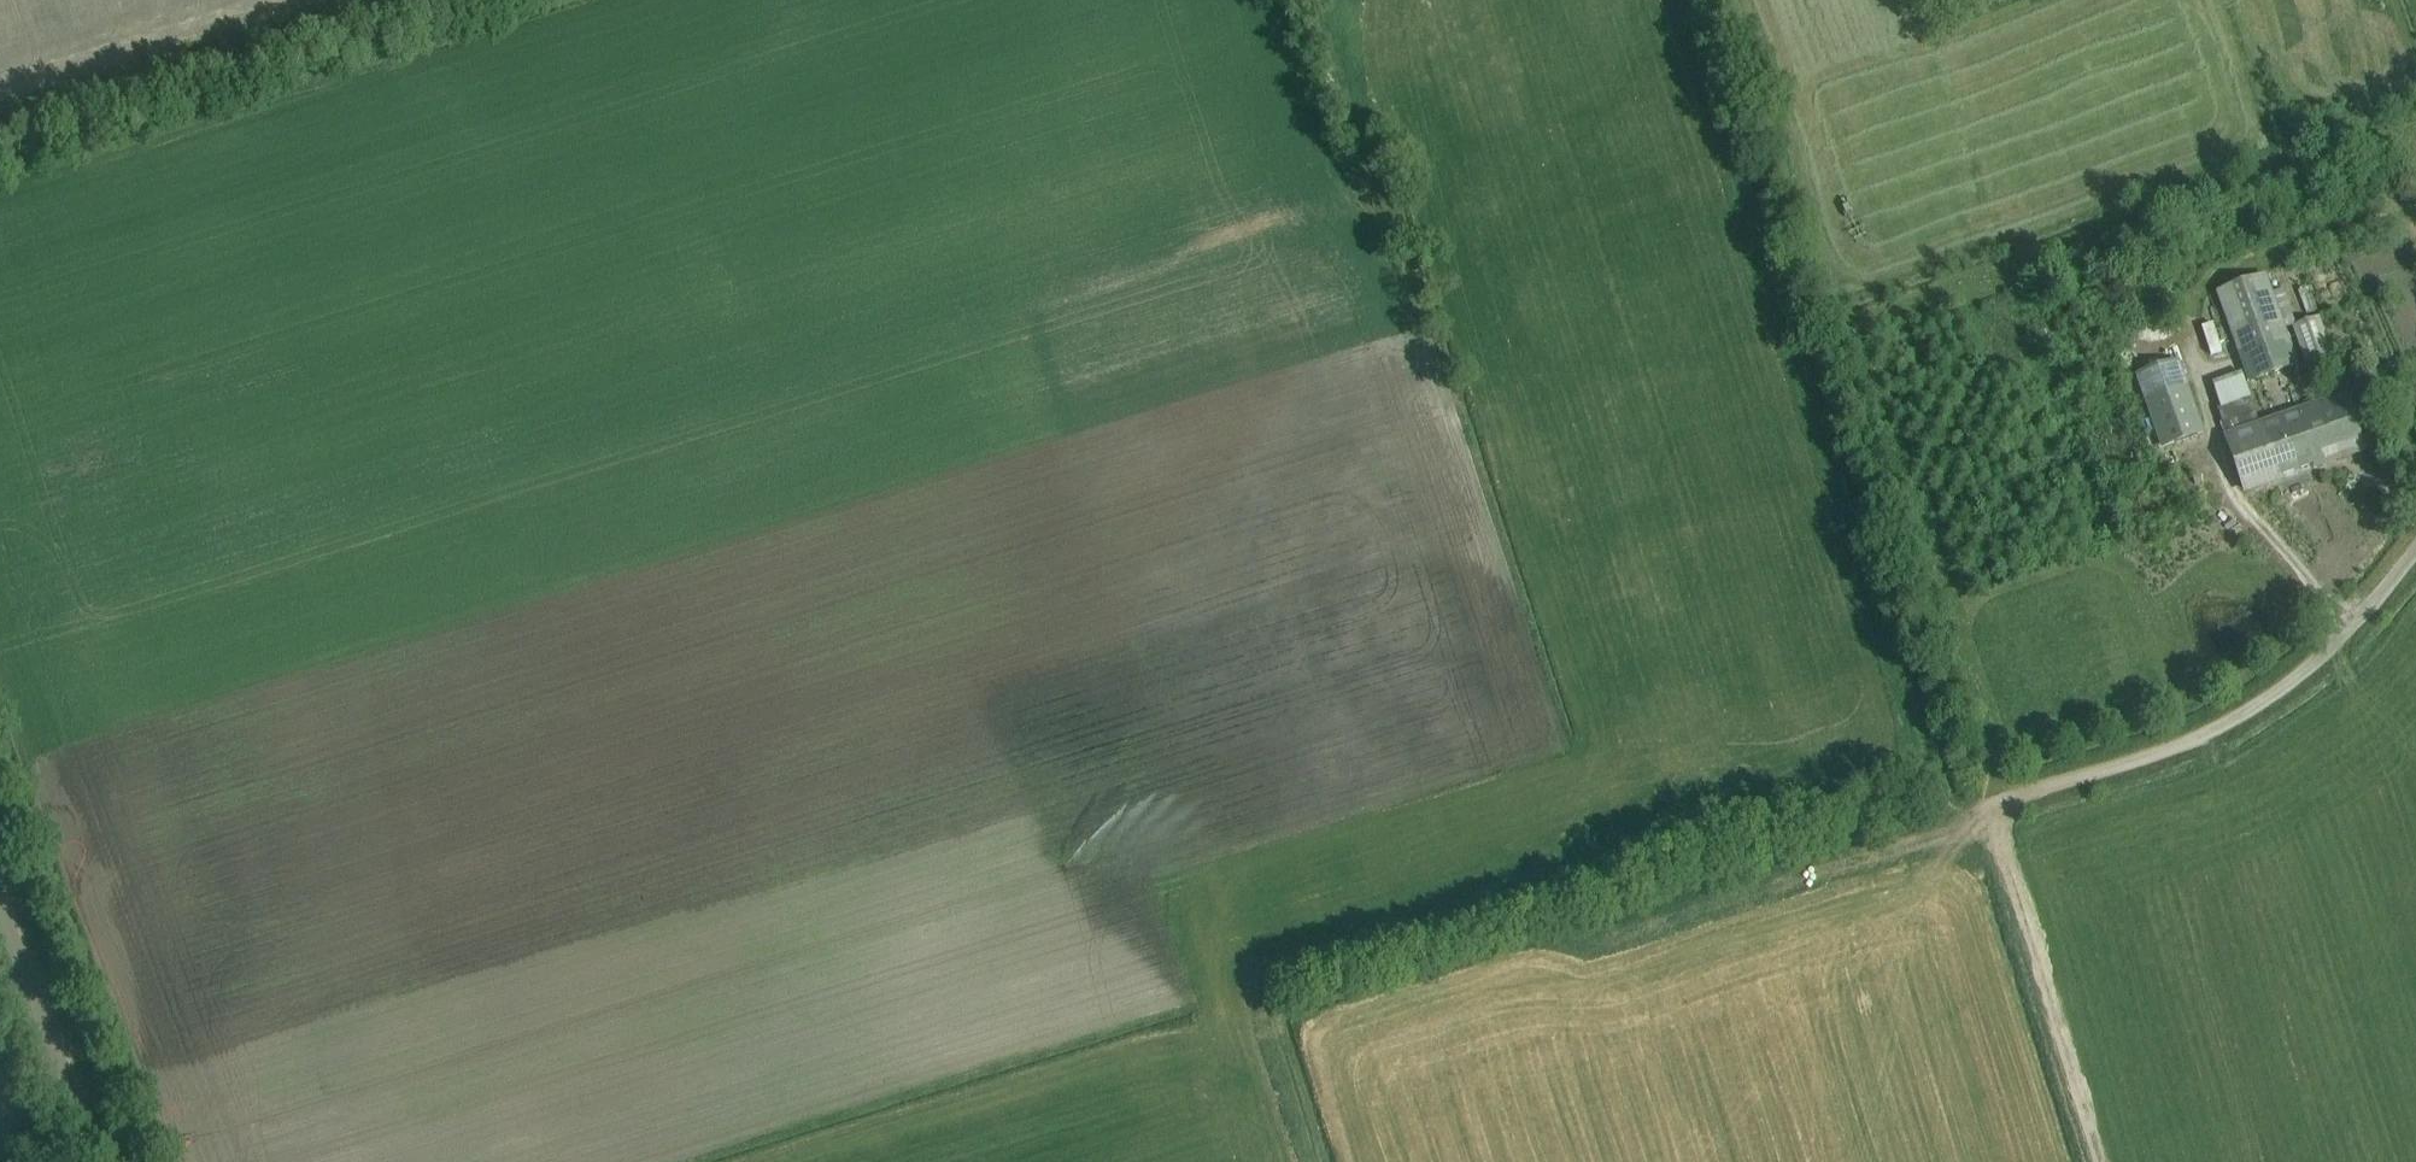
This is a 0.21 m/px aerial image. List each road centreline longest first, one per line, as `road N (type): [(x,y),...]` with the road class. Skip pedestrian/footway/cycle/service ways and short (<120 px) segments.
road 1 (unclassified): [(1970,810),(2137,760),(2233,722),(2324,658),(2415,548)]
road 2 (unclassified): [(97,1161),(0,907)]

